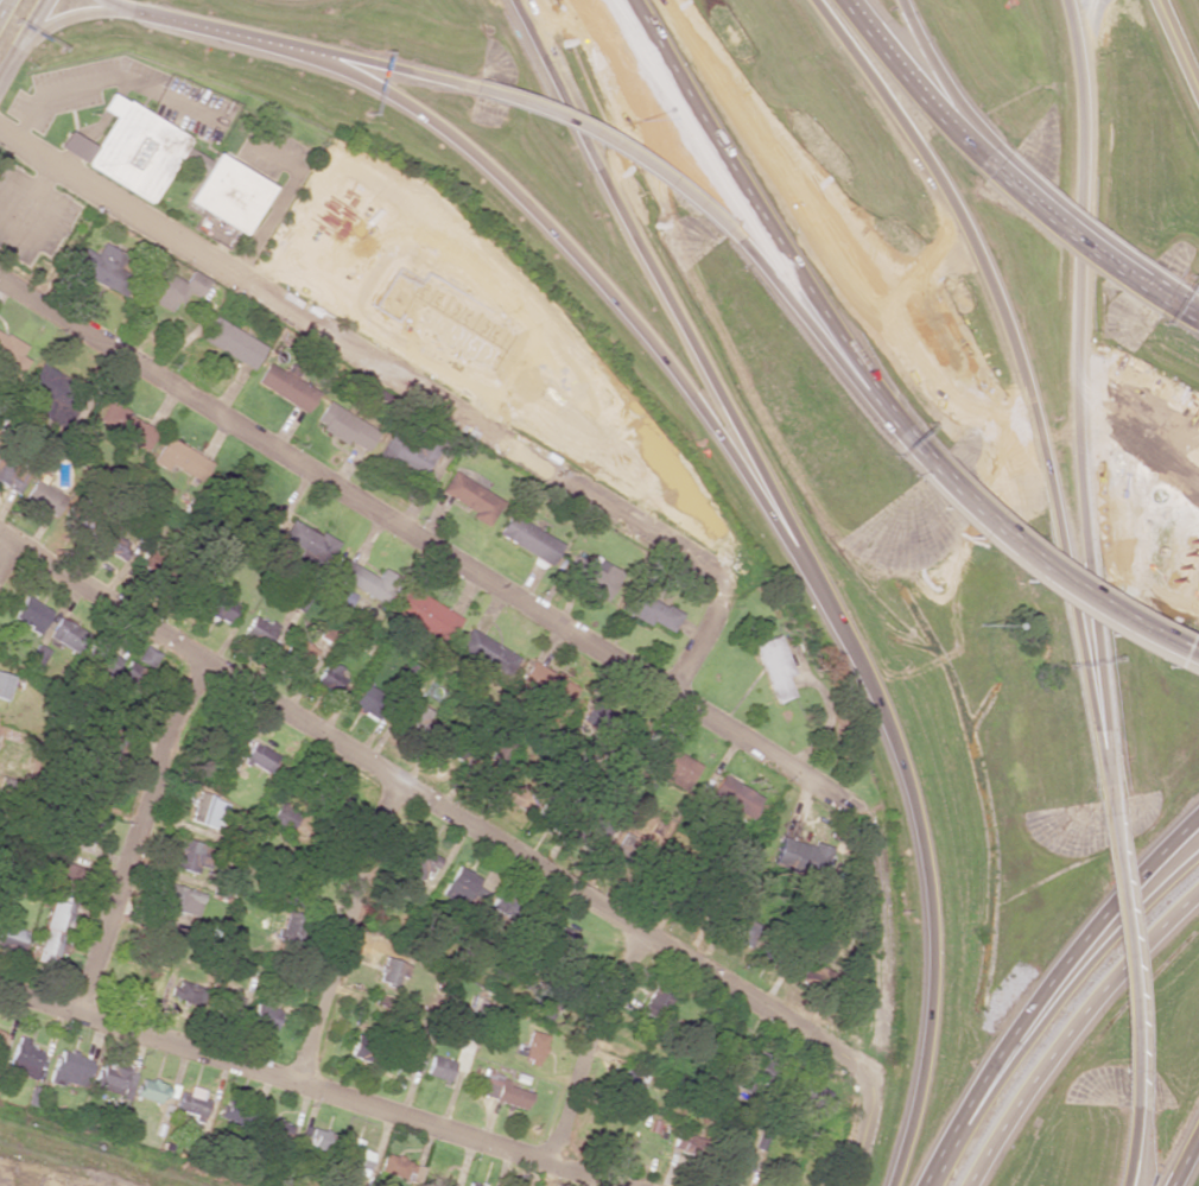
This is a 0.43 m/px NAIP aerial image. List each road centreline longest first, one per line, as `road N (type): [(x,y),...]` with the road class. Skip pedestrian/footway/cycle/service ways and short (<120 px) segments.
road 1 (residential): [(0,283),(674,690),(855,812),(876,837),(887,975),(870,1096),(847,1185)]
road 2 (residential): [(0,535),(850,1060),(870,1085)]
road 3 (residential): [(674,690),(716,616),(722,588),(709,563),(0,137)]
road 4 (motorway): [(107,0),(311,57),(423,116),(513,185),(680,376),(802,560)]
road 5 (motorway): [(1098,755),(1035,435),(1007,336),(943,189),(827,0)]
road 6 (motorway): [(1098,755),(1077,421),(1083,82),(1068,0)]
road 7 (motorway): [(802,560),(867,676),(902,770),(925,867),(934,975),(924,1061),(889,1185)]
road 8 (residential): [(610,1185),(0,987)]
road 9 (motorway): [(514,0),(741,425),(802,560)]
road 10 (motorway): [(632,0),(878,405)]
road 11 (motorway): [(1198,812),(1064,963),(1003,1046),(925,1185)]
road 12 (motorway): [(1198,853),(1053,1007),(932,1185)]
road 13 (motorway): [(968,1185),(1055,1052),(1148,939),(1198,892)]
road 14 (residential): [(204,661),(165,746),(80,1013)]
road 15 (motorway): [(924,464),(1036,566),(1198,663)]
road 16 (residential): [(397,779),(298,1083)]
road 17 (motorway): [(1131,1108),(1130,1007),(1104,800)]
road 18 (motorway): [(476,88),(623,151),(723,224)]
road 19 (residential): [(640,933),(545,1162)]
road 20 (motorway): [(723,224),(838,369),(878,405)]
road 21 (motorway): [(987,169),(842,0)]
road 22 (motorway): [(1159,299),(987,169)]
road 23 (motorway): [(1168,283),(1004,156)]
road 24 (motorway): [(1004,156),(940,80),(899,0)]
road 25 (motorway): [(311,57),(476,88)]
road 26 (motorway): [(15,44),(69,18),(140,13)]

